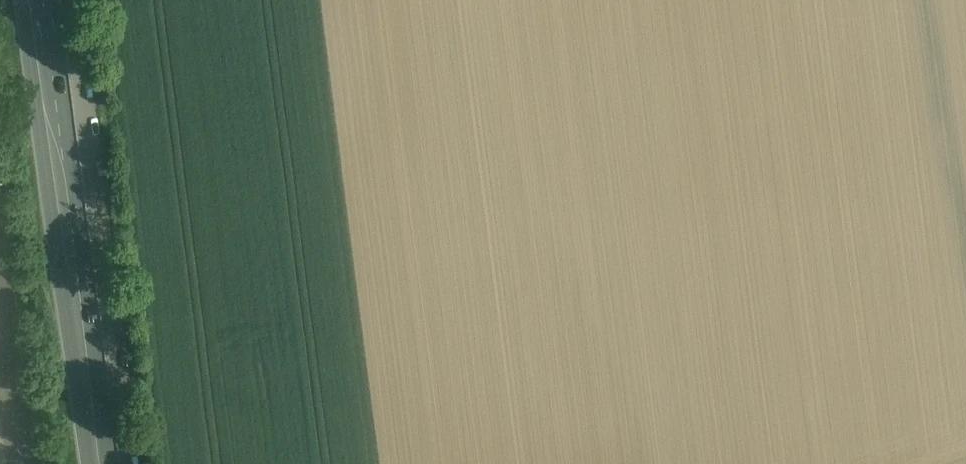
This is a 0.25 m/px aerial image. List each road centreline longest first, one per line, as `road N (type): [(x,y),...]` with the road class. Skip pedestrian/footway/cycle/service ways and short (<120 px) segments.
road 1 (primary): [(38,0),(101,463)]

